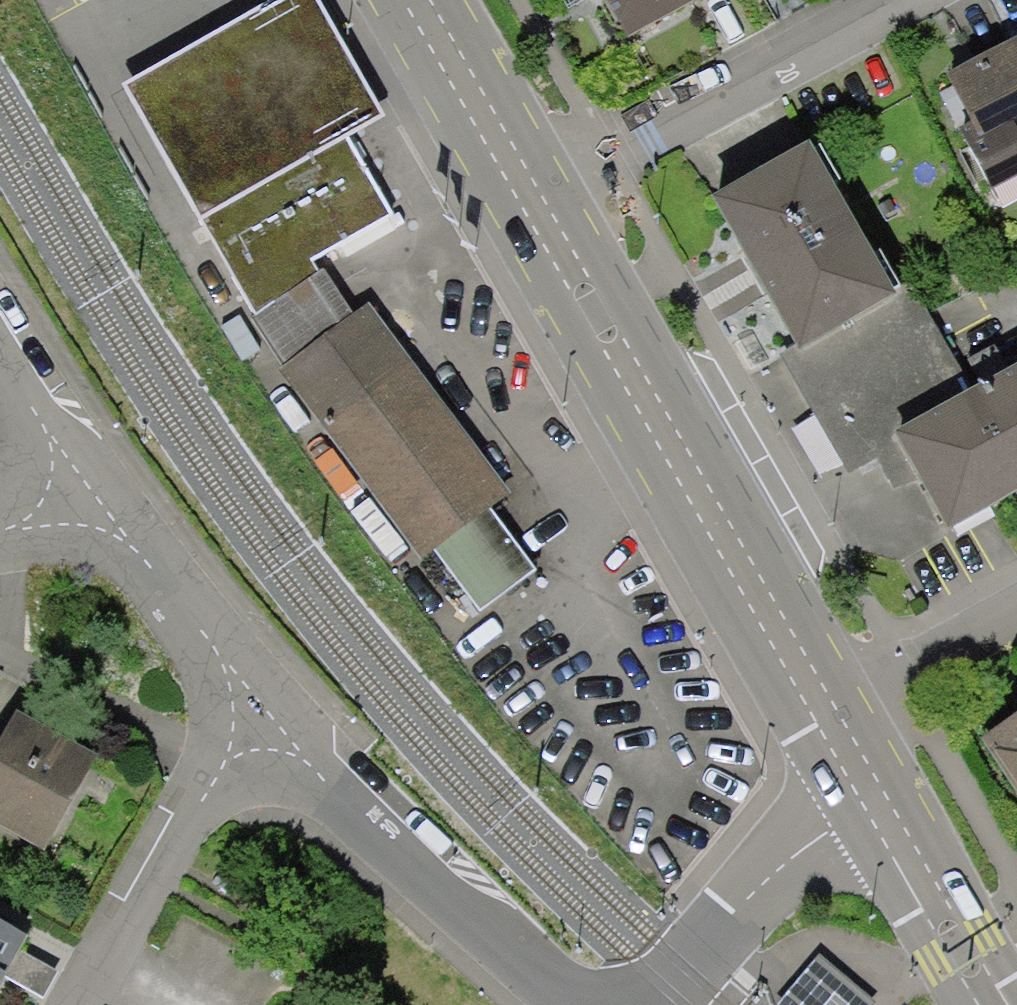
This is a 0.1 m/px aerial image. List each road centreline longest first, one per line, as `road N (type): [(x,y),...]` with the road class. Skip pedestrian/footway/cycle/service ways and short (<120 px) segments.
road 1 (primary): [(530,194),(831,721)]
road 2 (residential): [(250,687),(570,1004)]
road 3 (residential): [(530,194),(918,0)]
road 4 (residential): [(67,1004),(250,687)]
road 5 (residential): [(659,1004),(865,774)]
road 6 (primary): [(865,774),(1008,1004)]
road 7 (residential): [(97,498),(250,687)]
road 8 (primary): [(424,0),(530,194)]
road 9 (residential): [(1016,622),(831,721)]
road 10 (residential): [(0,343),(97,498)]

